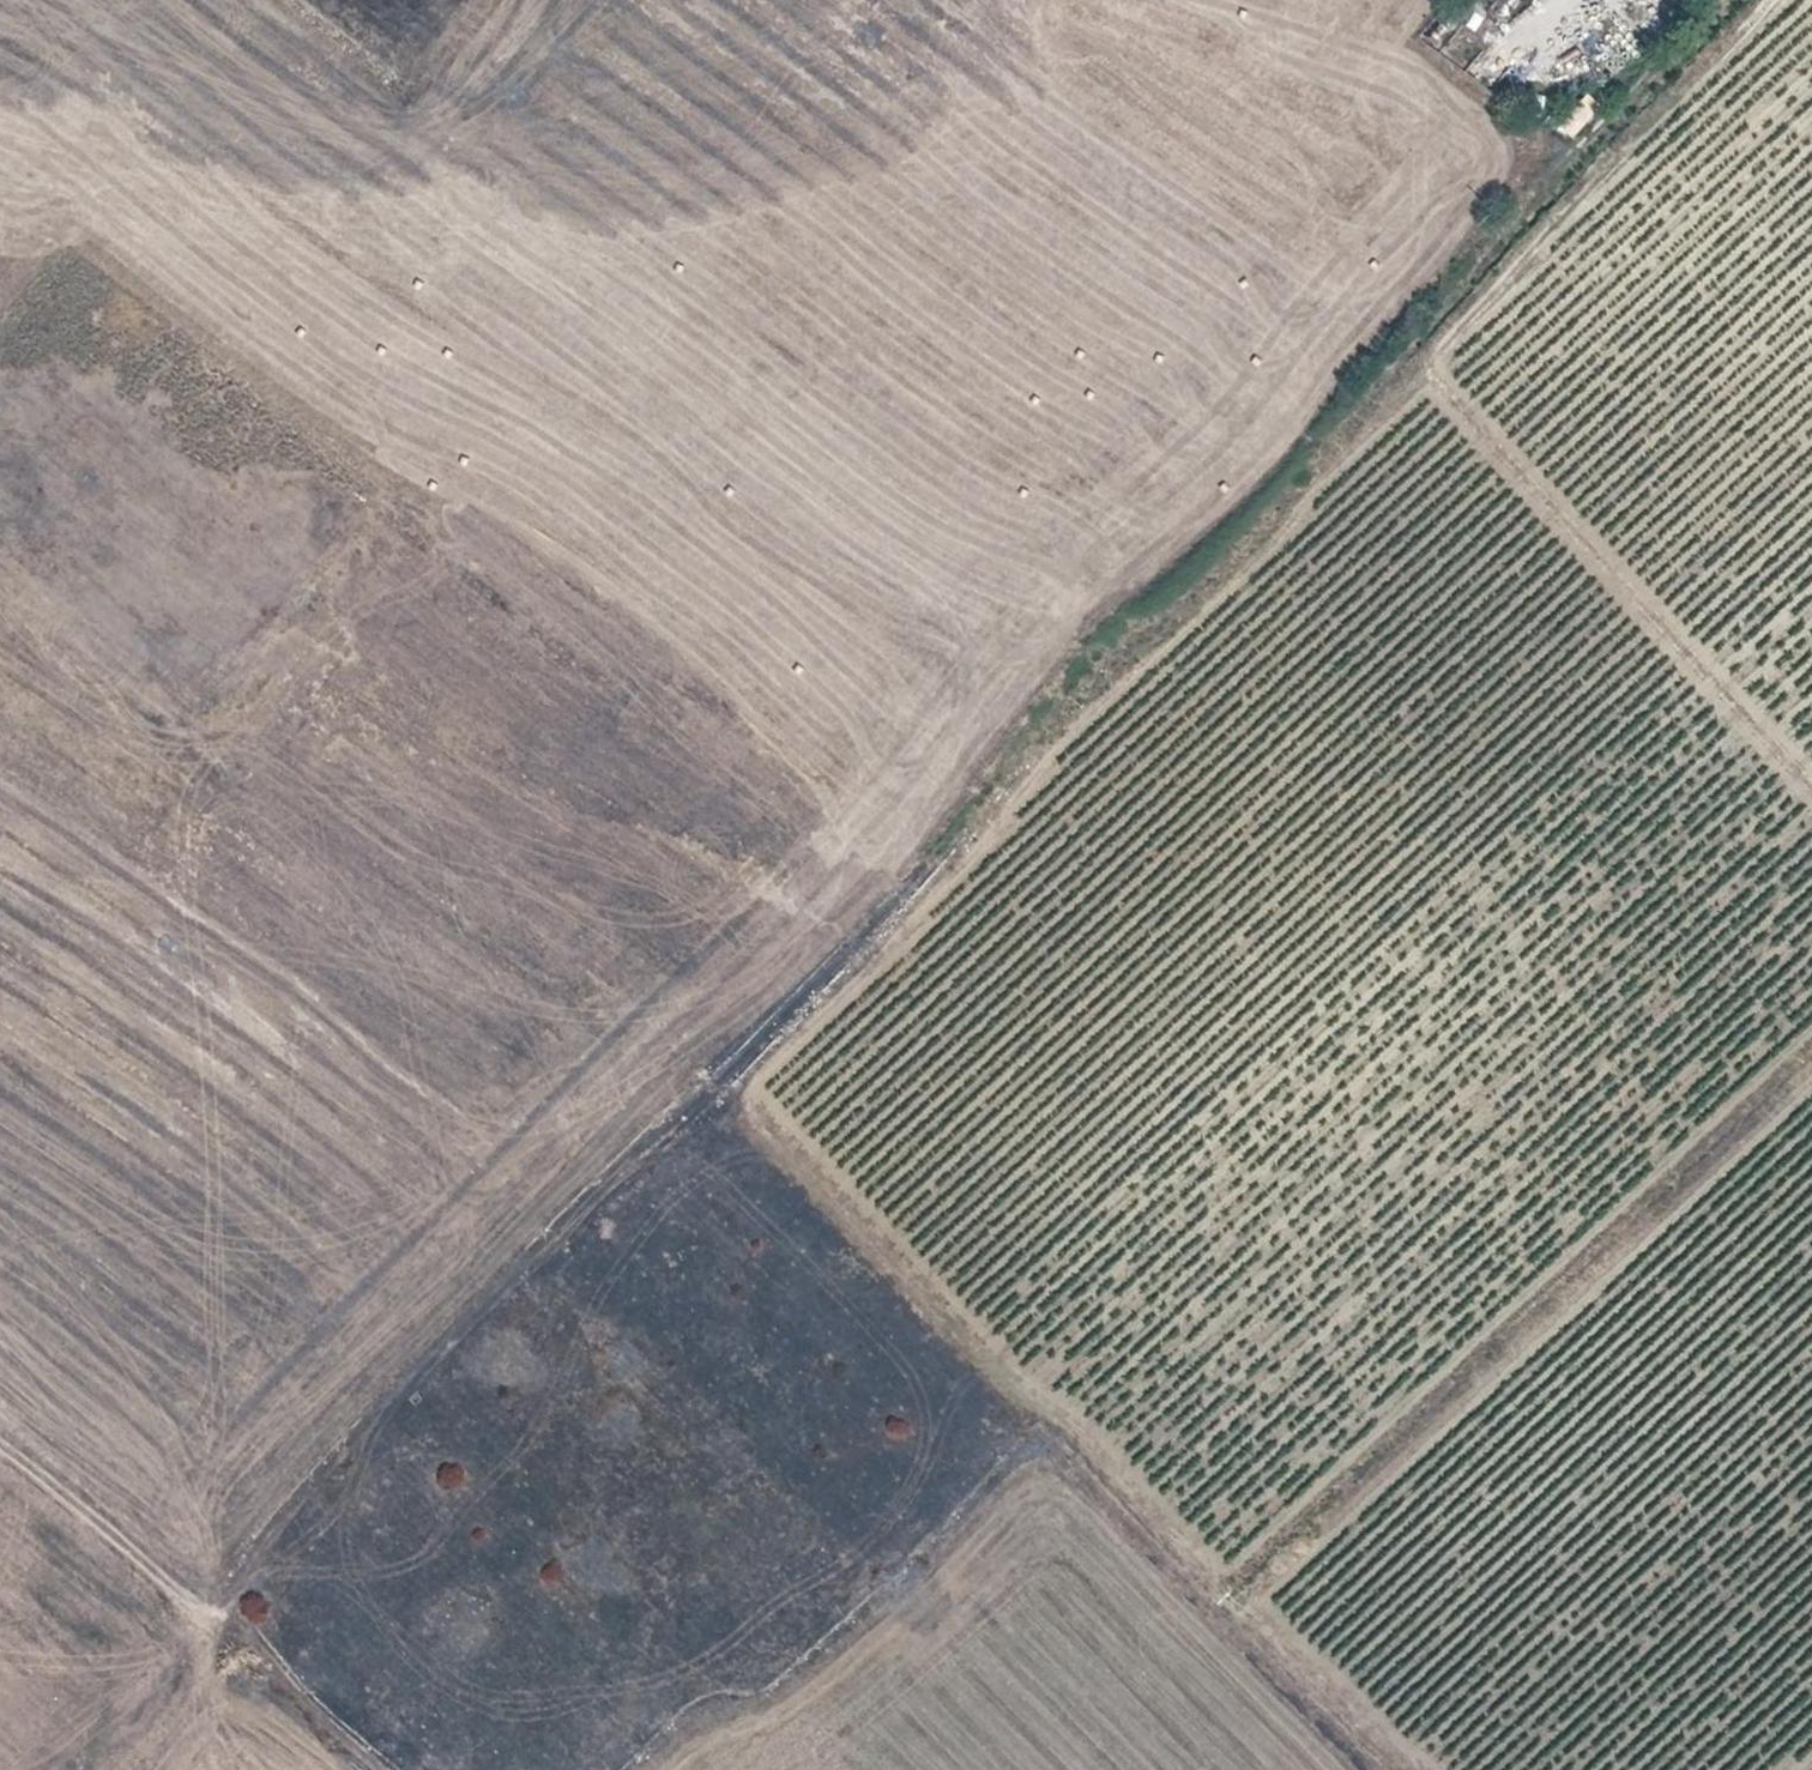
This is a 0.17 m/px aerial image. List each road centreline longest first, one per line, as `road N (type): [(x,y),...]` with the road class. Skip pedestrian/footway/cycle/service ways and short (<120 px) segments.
road 1 (track): [(1742,0),(1170,596),(1106,641),(996,783),(732,1073),(523,1265),(269,1541),(220,1618)]
road 2 (track): [(0,1448),(98,1517),(390,1769)]

